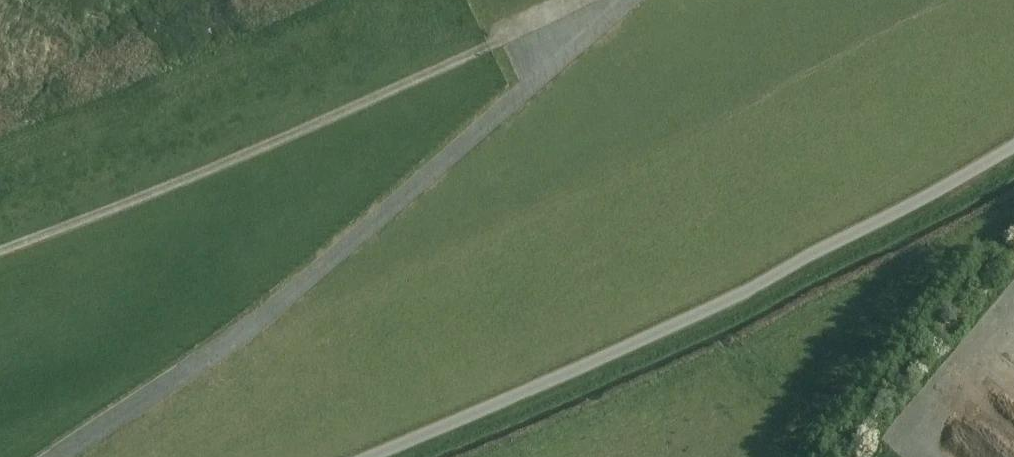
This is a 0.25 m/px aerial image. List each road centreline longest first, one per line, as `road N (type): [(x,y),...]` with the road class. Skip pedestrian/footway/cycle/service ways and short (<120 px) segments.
road 1 (track): [(64,456),(252,331),(622,0)]
road 2 (track): [(374,456),(683,322),(1013,153)]
road 3 (track): [(0,249),(356,108),(588,0)]

